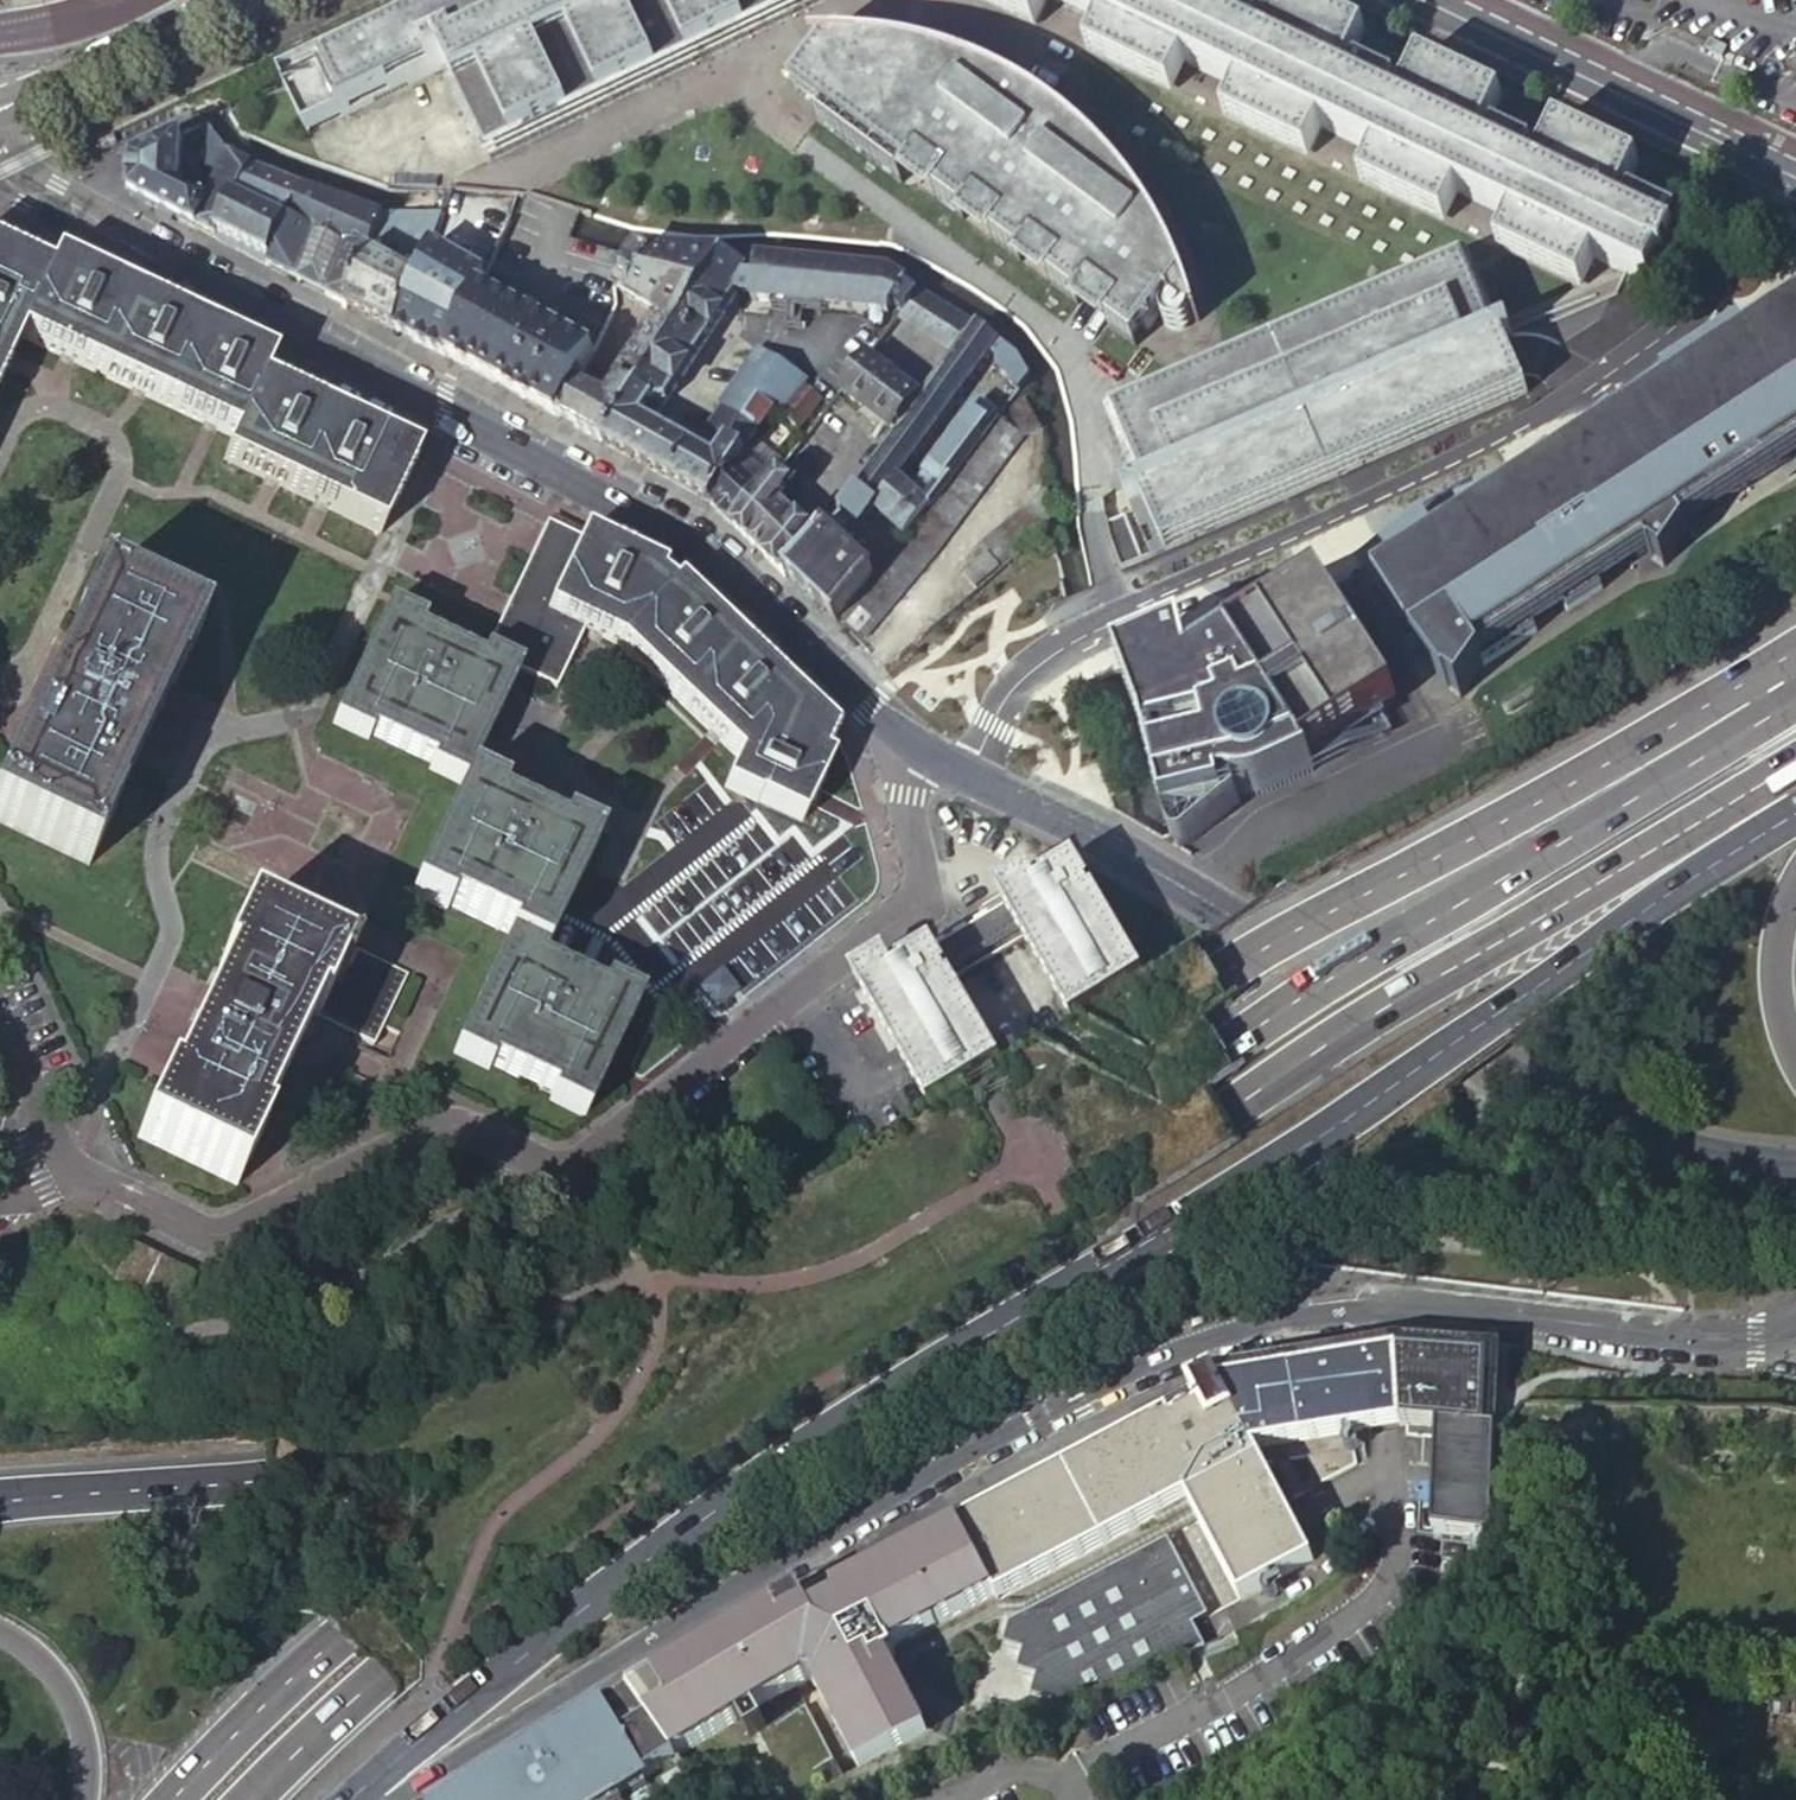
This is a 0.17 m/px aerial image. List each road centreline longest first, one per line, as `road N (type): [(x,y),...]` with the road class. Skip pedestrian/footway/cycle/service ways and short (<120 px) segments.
road 1 (trunk): [(1657,760),(1500,822),(1230,967),(550,1405),(487,1426),(250,1472),(0,1498)]
road 2 (trunk): [(1657,760),(1519,865),(732,1345),(335,1634),(168,1799)]
road 3 (trunk): [(235,1799),(369,1671),(792,1366),(1698,823)]
road 4 (trunk): [(354,1799),(699,1520),(1472,1033),(1586,947),(1698,823)]
road 5 (tertiary): [(384,1799),(1021,1433),(1244,1337),(1365,1315),(1462,1312),(1753,1342),(1795,1320)]
road 6 (residential): [(0,1030),(76,1184),(209,1239),(441,1126),(514,1156),(561,1158),(917,904),(923,873),(904,792),(915,738)]
road 7 (unclassified): [(1772,158),(1707,274),(1660,327),(1594,381),(1484,444),(1123,609),(1027,674),(1005,698),(968,774)]
road 8 (tertiary): [(77,211),(707,548),(915,738)]
road 9 (tertiary): [(968,774),(1100,839),(1560,1106),(1692,1153),(1795,1168)]
road 10 (tertiary): [(1441,0),(1772,158)]
road 11 (tertiary): [(222,0),(0,105)]
road 12 (primary): [(0,1632),(57,1679),(75,1715),(81,1799)]
road 13 (trunk): [(1795,1058),(1774,988),(1776,939),(1795,882)]
road 14 (trunk): [(1795,673),(1657,760)]

